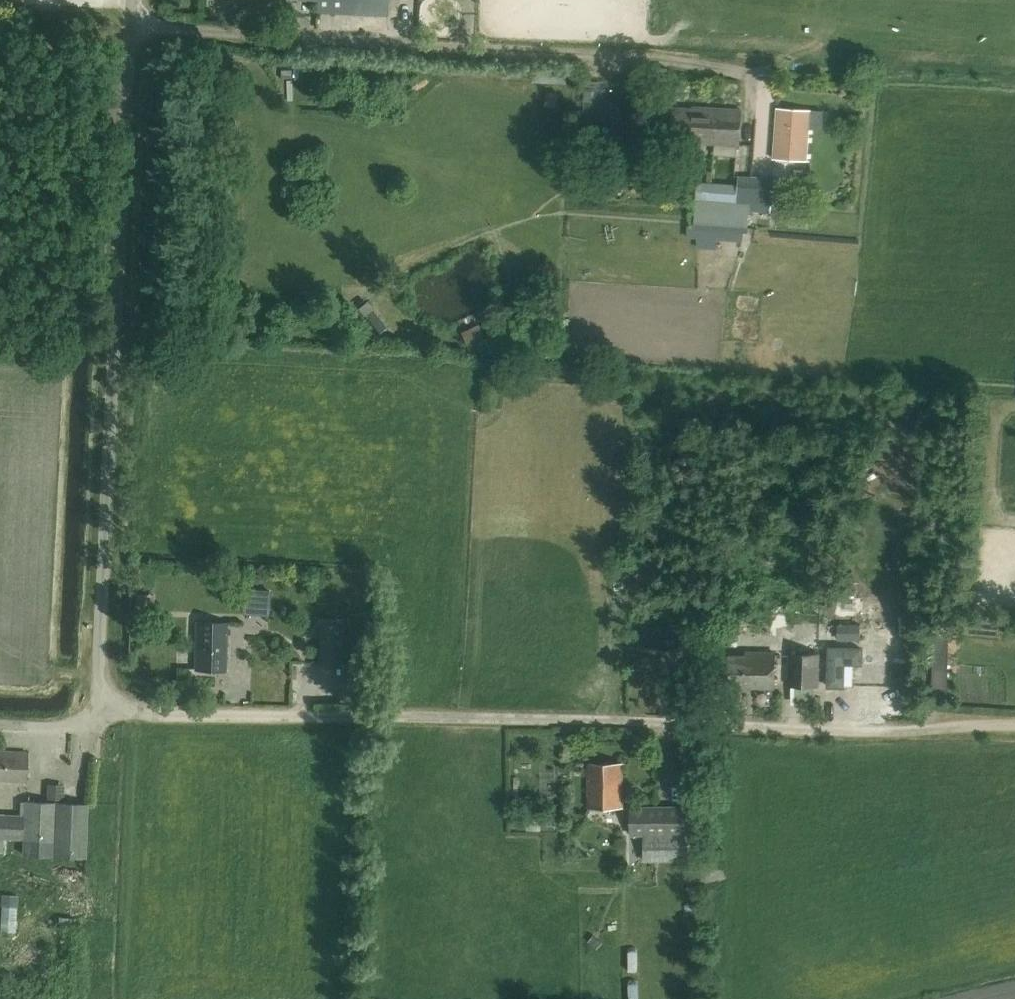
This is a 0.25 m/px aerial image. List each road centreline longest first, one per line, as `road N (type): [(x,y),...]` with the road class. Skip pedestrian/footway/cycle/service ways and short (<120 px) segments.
road 1 (unclassified): [(95,717),(119,706),(893,734),(1014,725)]
road 2 (unclassified): [(95,717),(130,0)]
road 3 (track): [(127,40),(0,32)]

